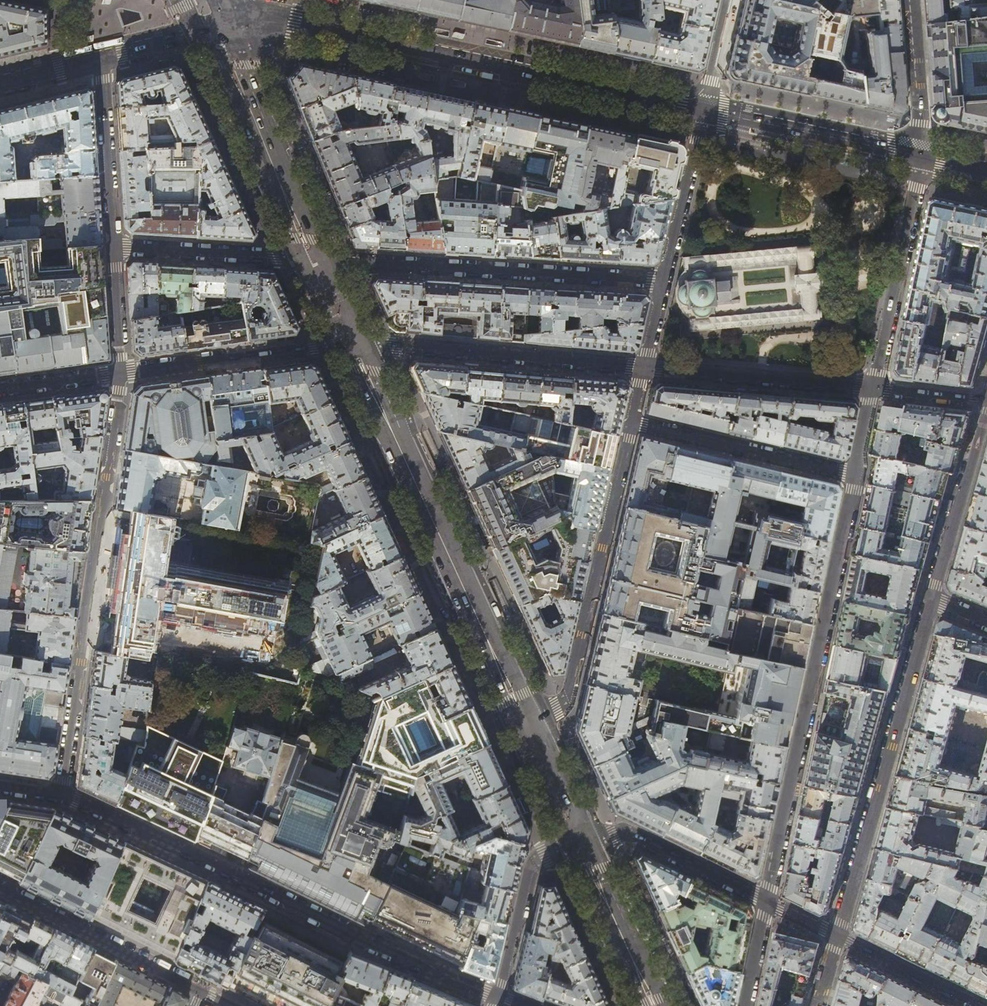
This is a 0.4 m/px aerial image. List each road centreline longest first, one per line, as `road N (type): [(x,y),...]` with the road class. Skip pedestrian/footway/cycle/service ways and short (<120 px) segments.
road 1 (primary): [(705,111),(261,18),(211,24)]
road 2 (residential): [(59,794),(497,996)]
road 3 (tertiary): [(856,475),(766,902)]
road 4 (residential): [(122,373),(59,794)]
road 5 (primary): [(525,723),(353,343)]
road 6 (residential): [(837,935),(931,598)]
road 7 (residential): [(319,261),(664,281)]
road 8 (residential): [(631,422),(568,697),(525,723)]
road 9 (residential): [(353,343),(644,368)]
road 10 (primary): [(319,261),(211,24)]
road 11 (tertiary): [(922,159),(872,388)]
road 12 (residential): [(122,373),(353,343)]
road 13 (residential): [(856,475),(631,422)]
road 14 (residential): [(644,368),(872,388)]
road 15 (residential): [(201,991),(0,887)]
road 16 (primary): [(922,159),(705,111)]
road 17 (residential): [(319,261),(113,247)]
road 18 (residential): [(766,902),(627,831),(580,842)]
road 19 (residential): [(931,598),(986,406)]
road 20 (residential): [(100,57),(113,247)]
road 21 (residential): [(497,996),(531,870),(580,842)]
road 22 (primary): [(580,842),(655,1005)]
road 23 (residential): [(705,111),(664,281)]
road 24 (tertiary): [(912,0),(922,159)]
road 25 (residential): [(978,1005),(837,935)]
road 26 (primary): [(580,842),(525,723)]
road 27 (residential): [(113,247),(122,373)]
road 28 (residential): [(0,390),(122,373)]

